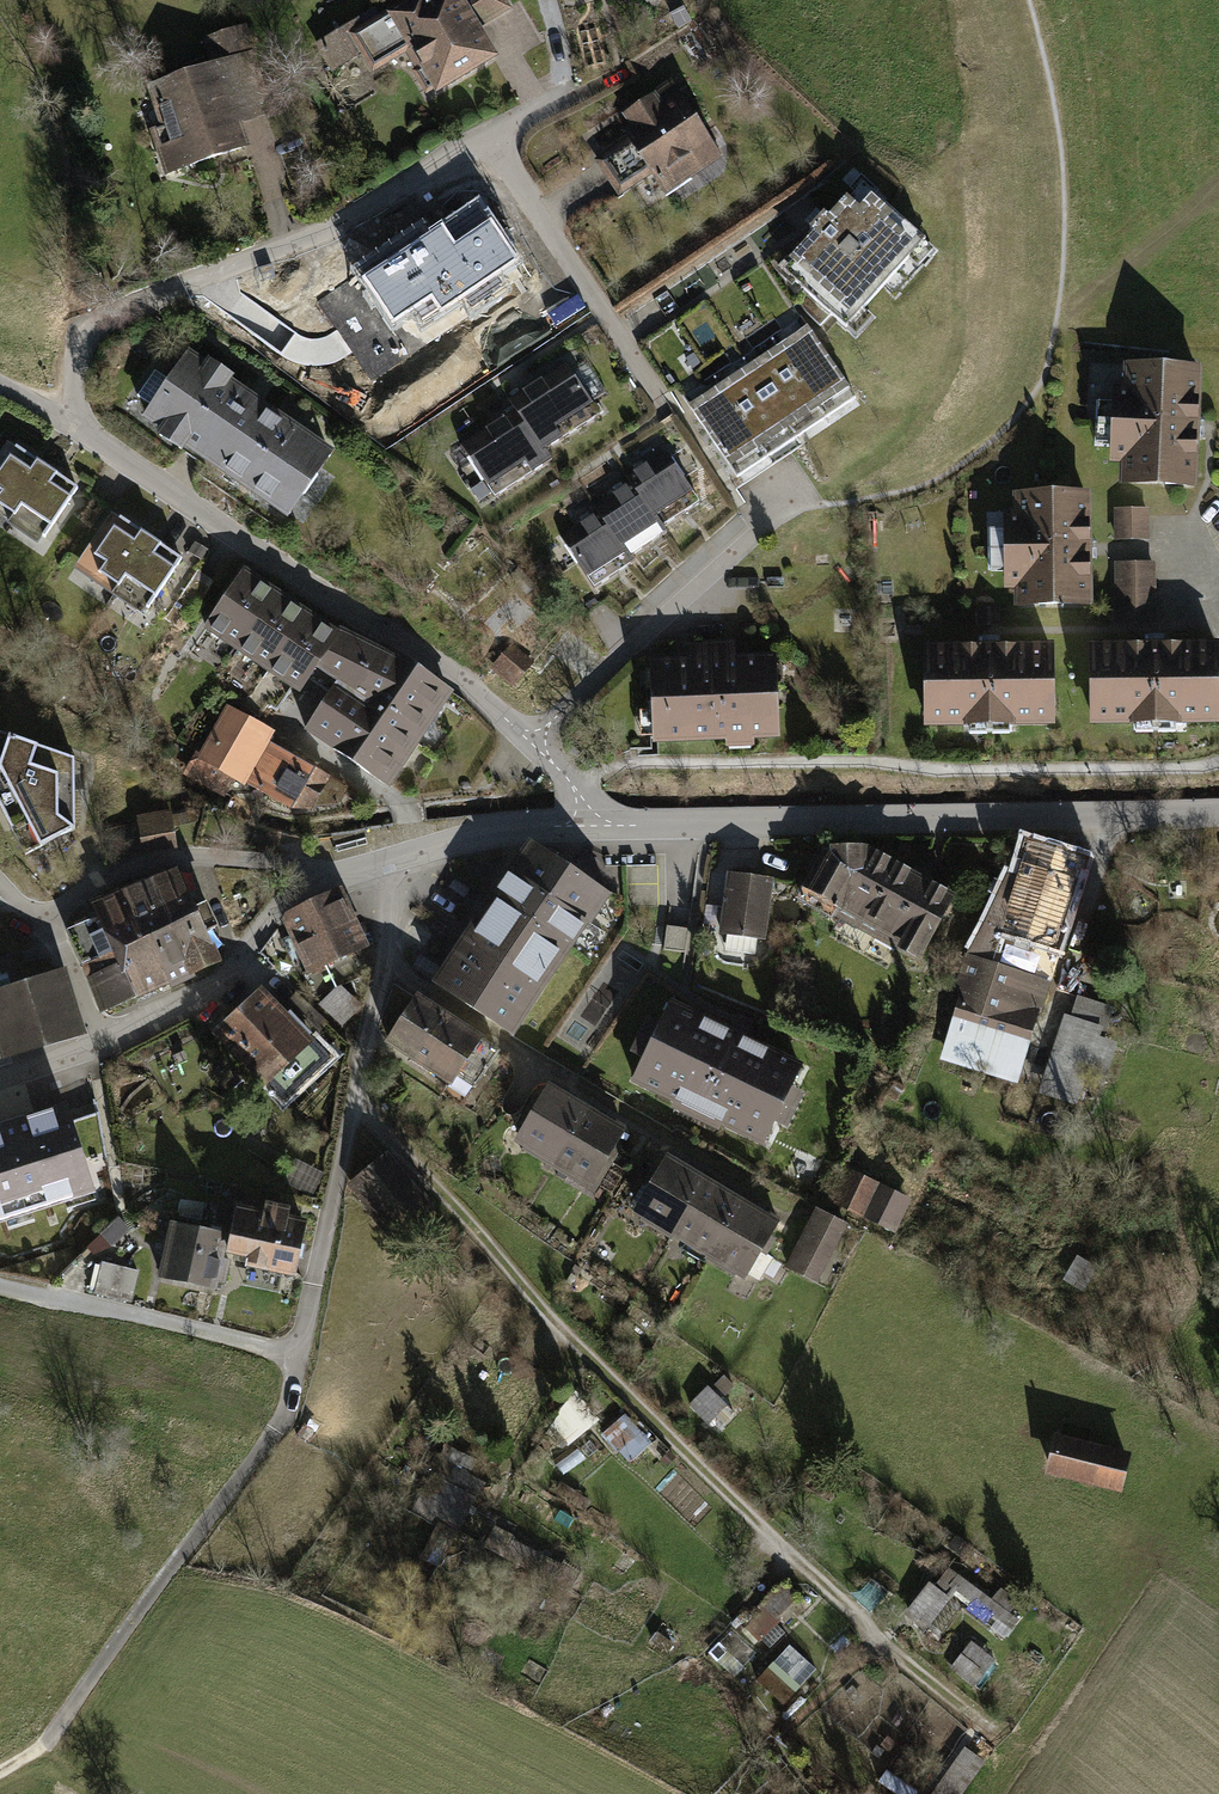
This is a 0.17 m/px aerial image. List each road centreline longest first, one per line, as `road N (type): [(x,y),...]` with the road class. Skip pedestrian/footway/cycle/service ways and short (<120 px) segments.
road 1 (track): [(375,863),(385,898),(378,977),(281,1425),(46,1744),(0,1772)]
road 2 (track): [(351,1102),(573,1341),(960,1712)]
road 3 (residential): [(585,825),(564,771),(486,697),(86,439)]
road 4 (residential): [(1218,811),(585,825)]
road 5 (residential): [(86,439),(76,358),(102,322),(340,225),(494,136)]
road 6 (track): [(381,962),(769,1197)]
road 7 (residential): [(323,877),(267,921),(242,972),(206,998),(0,1077)]
road 8 (residential): [(323,877),(281,864),(191,859),(114,874),(40,923),(0,885)]
road 9 (track): [(0,1285),(299,1356)]
road 10 (residential): [(494,136),(655,389)]
road 11 (residential): [(585,825),(499,832),(323,877)]

